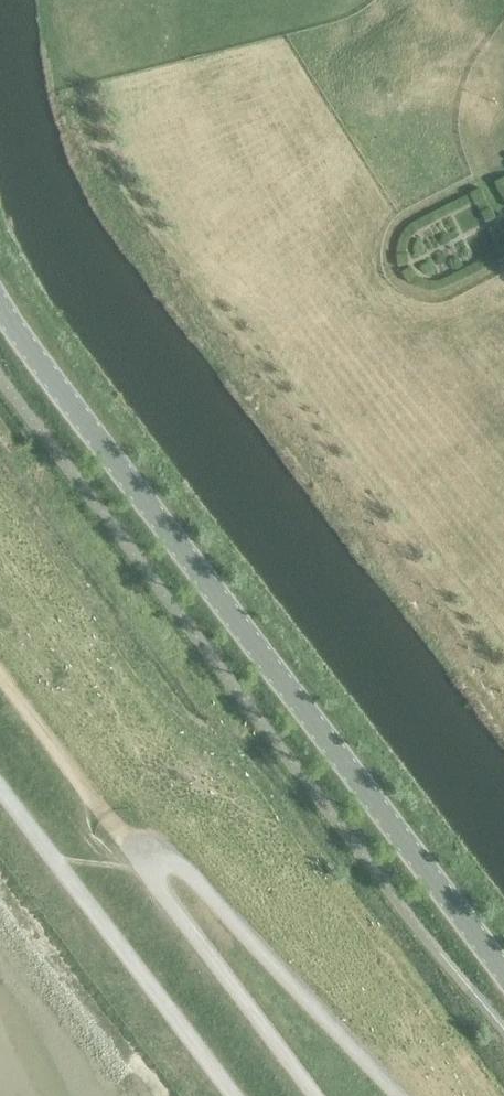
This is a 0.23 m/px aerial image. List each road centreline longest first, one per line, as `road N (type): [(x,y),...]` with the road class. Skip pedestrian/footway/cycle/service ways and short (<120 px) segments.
road 1 (tertiary): [(503,971),(0,301)]

